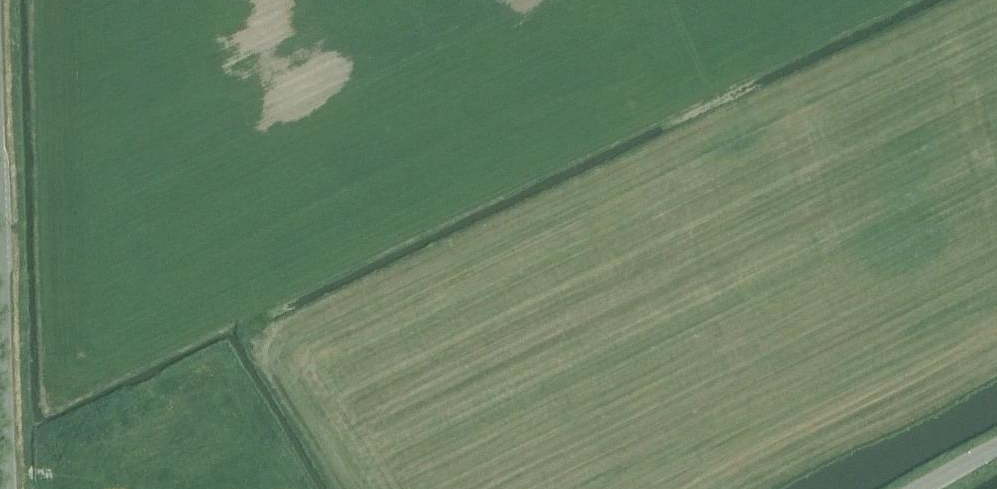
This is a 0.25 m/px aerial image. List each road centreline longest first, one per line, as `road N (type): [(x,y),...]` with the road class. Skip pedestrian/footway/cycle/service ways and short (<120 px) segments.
road 1 (unclassified): [(13,488),(0,140)]

